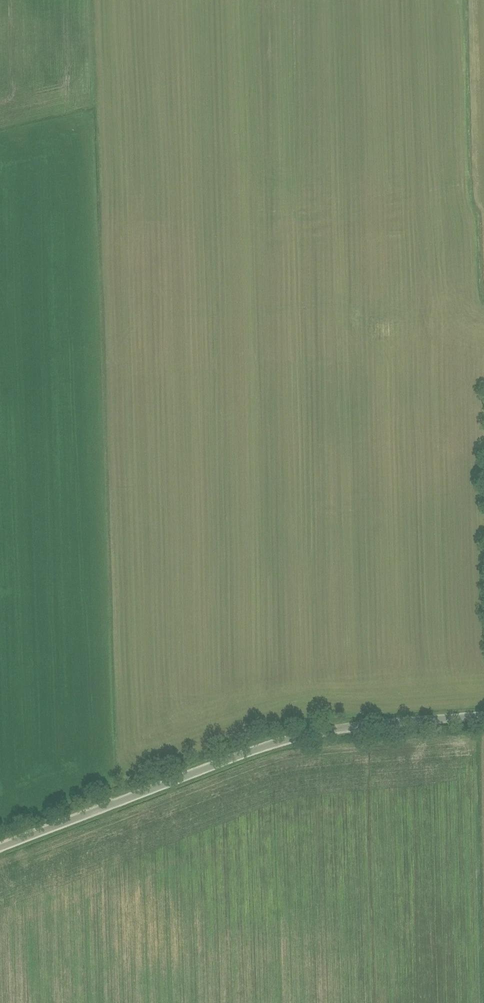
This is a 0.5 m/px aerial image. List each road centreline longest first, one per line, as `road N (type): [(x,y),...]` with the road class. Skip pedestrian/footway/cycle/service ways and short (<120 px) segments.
road 1 (unclassified): [(0,850),(284,742),(483,717)]

